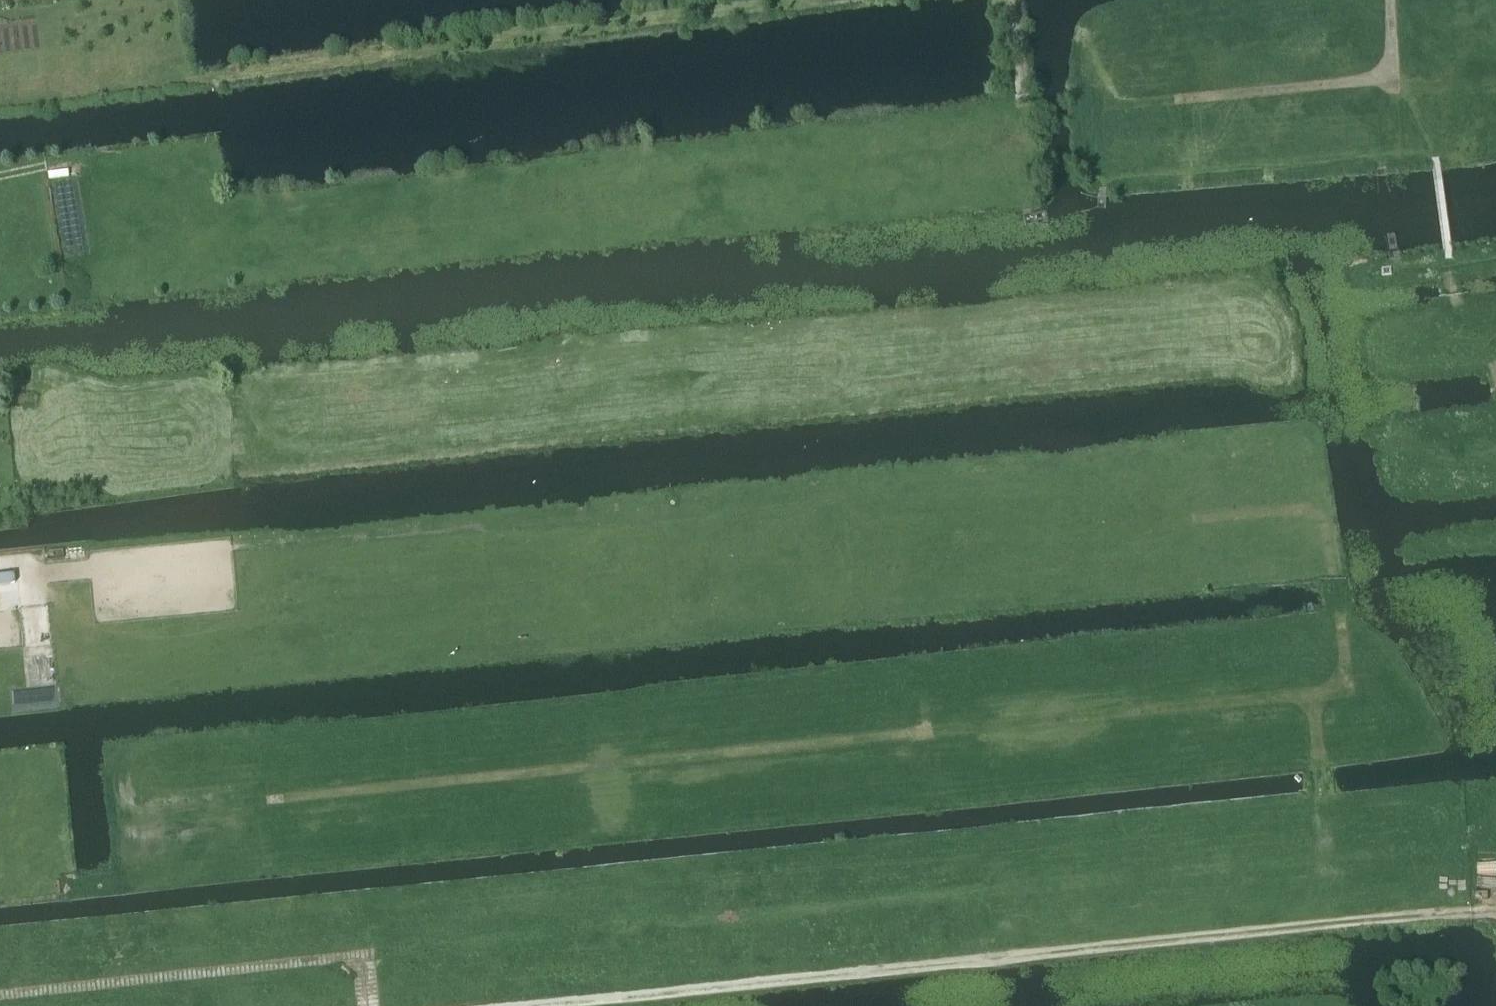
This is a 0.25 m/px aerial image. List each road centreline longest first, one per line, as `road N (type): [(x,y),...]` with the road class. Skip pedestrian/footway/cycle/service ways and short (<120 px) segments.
road 1 (track): [(576,1005),(1495,911)]
road 2 (track): [(1069,92),(1094,91),(1111,107),(1393,75),(1390,0)]

